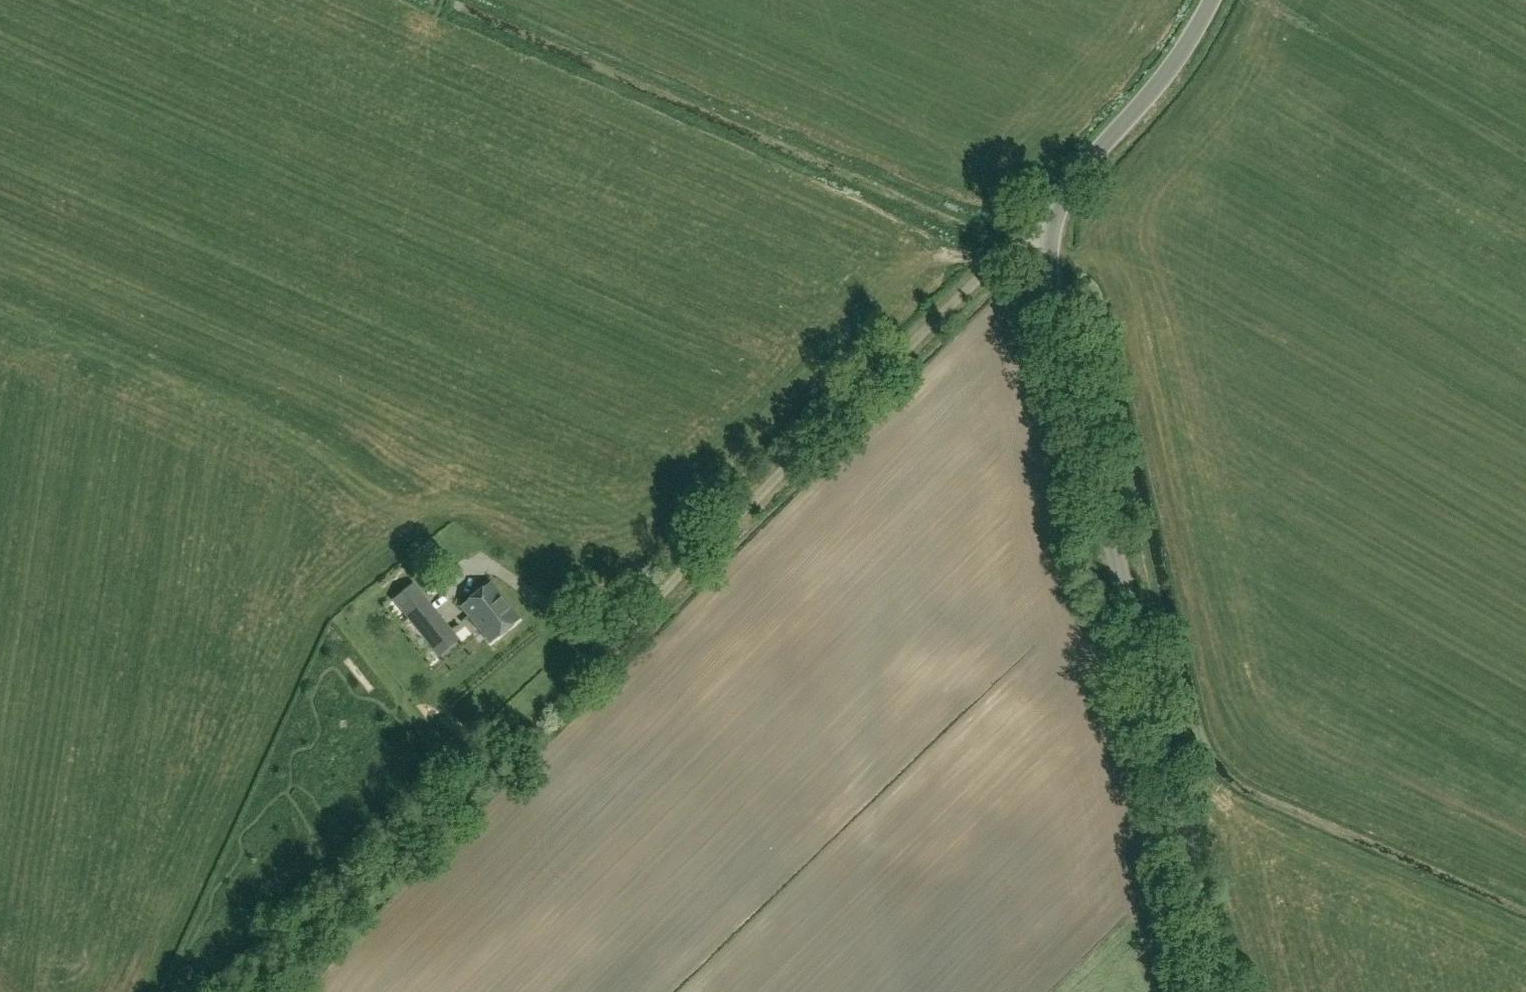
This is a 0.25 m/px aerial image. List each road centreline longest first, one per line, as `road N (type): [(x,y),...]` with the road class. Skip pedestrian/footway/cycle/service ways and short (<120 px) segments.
road 1 (unclassified): [(1219,991),(1040,230)]
road 2 (unclassified): [(596,647),(1040,230)]
road 3 (unclassified): [(1040,230),(1171,65),(1212,0)]

